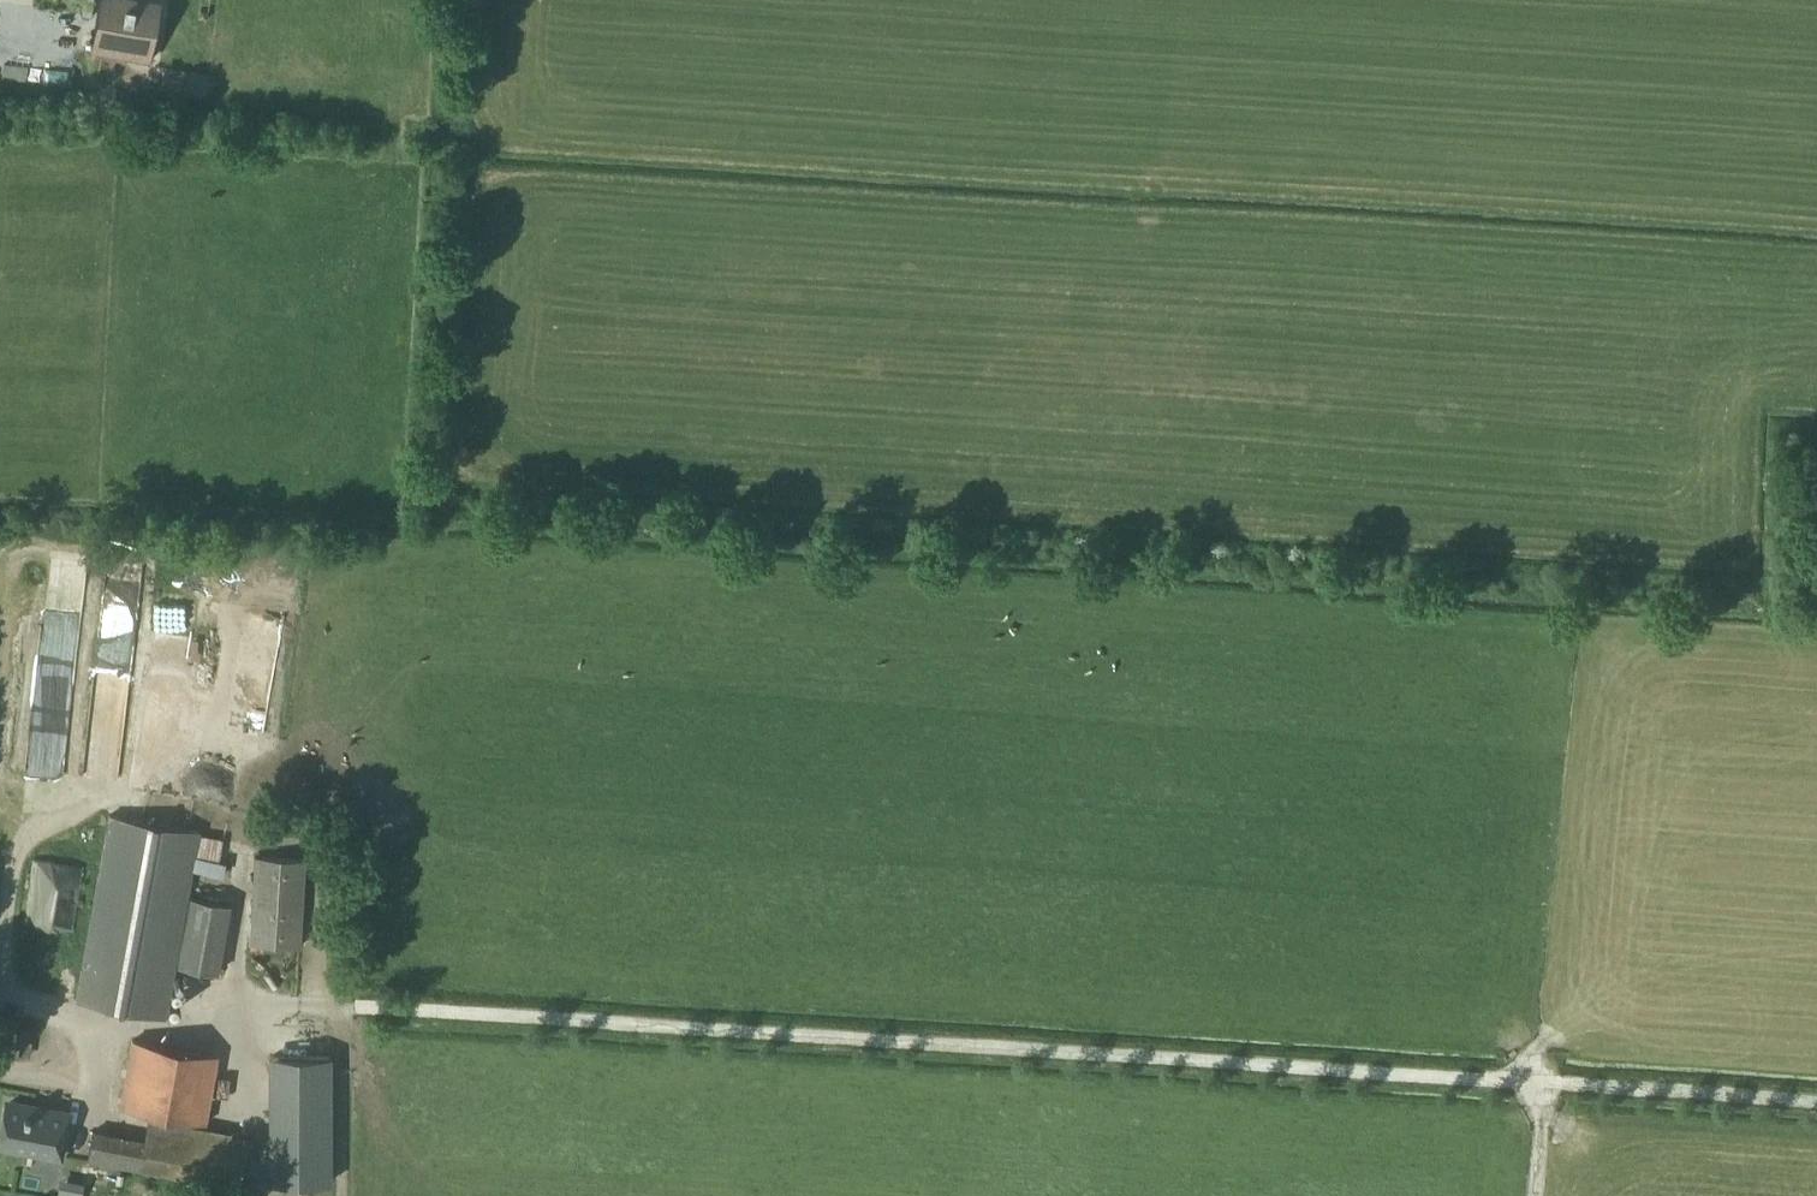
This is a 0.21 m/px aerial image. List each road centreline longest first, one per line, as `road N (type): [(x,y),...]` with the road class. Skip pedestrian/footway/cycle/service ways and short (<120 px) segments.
road 1 (track): [(1816,1097),(221,997),(188,1028),(102,1024),(0,1005)]

